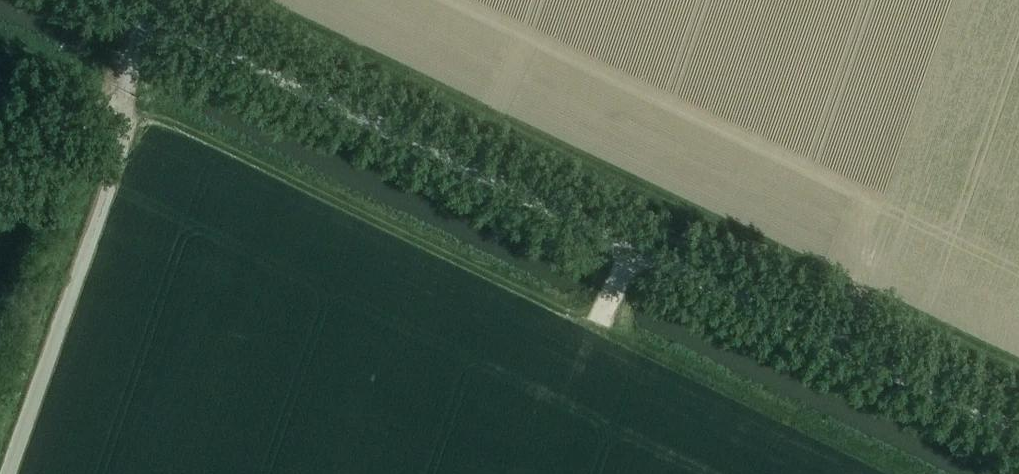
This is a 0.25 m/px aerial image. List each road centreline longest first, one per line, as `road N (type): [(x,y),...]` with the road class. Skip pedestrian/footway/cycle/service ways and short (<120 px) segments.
road 1 (track): [(0,38),(901,473)]
road 2 (unclassified): [(1018,431),(121,0)]
road 3 (track): [(1018,371),(243,0)]

